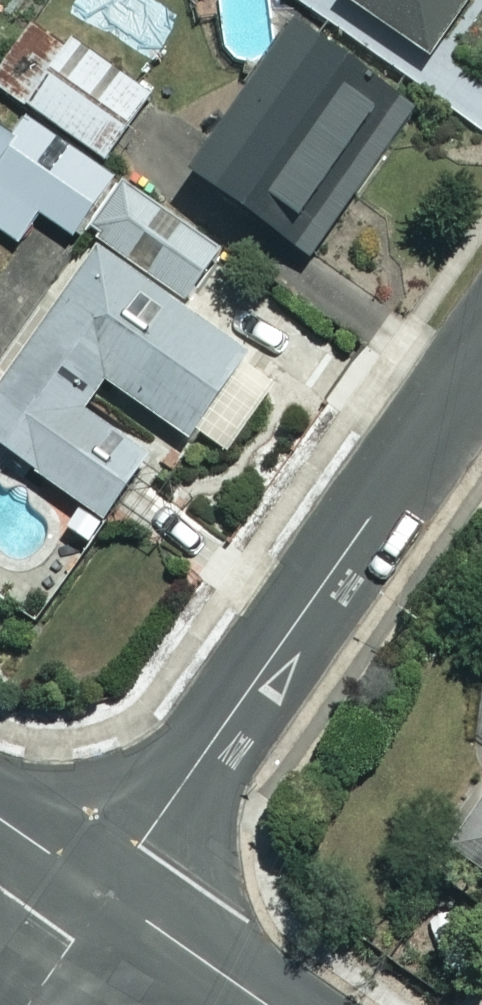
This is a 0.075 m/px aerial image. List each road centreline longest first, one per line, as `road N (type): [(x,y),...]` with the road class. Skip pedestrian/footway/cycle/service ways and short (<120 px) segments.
road 1 (residential): [(104,892),(481,353)]
road 2 (residential): [(104,892),(266,1004)]
road 3 (residential): [(26,1004),(104,892)]
road 4 (residential): [(0,820),(104,892)]

